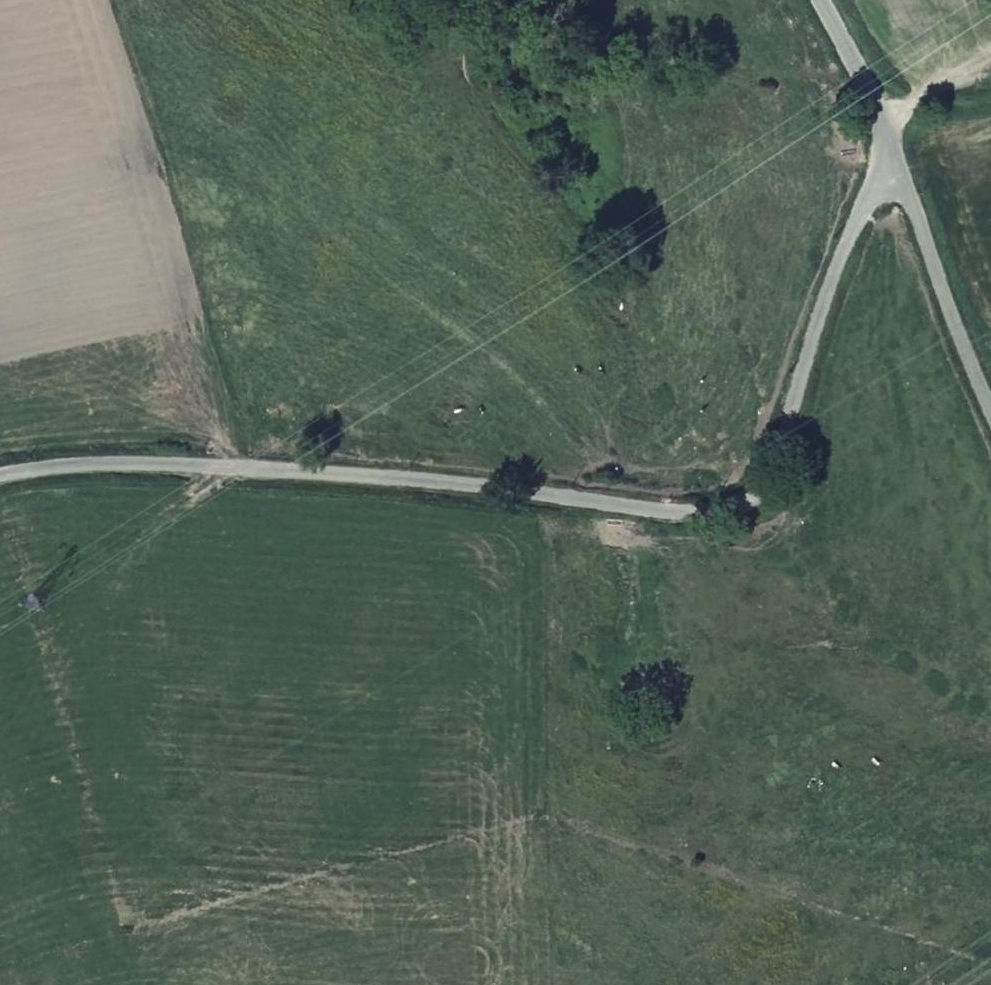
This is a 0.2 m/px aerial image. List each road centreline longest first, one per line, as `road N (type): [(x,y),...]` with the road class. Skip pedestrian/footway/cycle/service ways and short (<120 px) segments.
road 1 (unclassified): [(898,166),(878,181),(858,216),(774,470),(741,503),(672,511),(351,474),(151,462),(0,475)]
road 2 (unclassified): [(898,166),(990,409)]
road 3 (unclassified): [(820,0),(898,166)]

